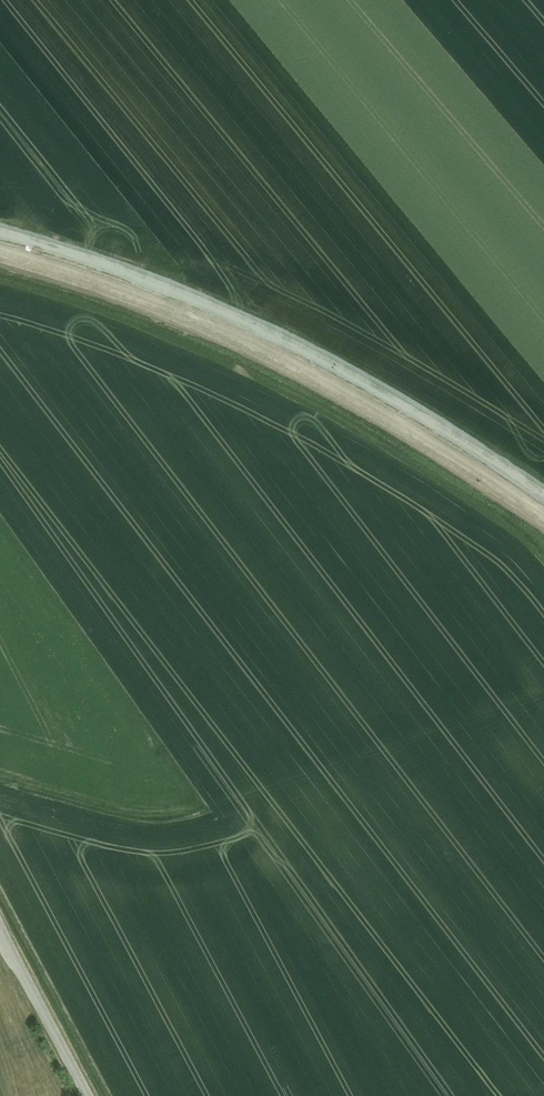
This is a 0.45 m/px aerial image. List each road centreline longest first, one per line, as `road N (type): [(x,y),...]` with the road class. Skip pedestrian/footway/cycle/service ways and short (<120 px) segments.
road 1 (unclassified): [(89,1095),(0,923)]

